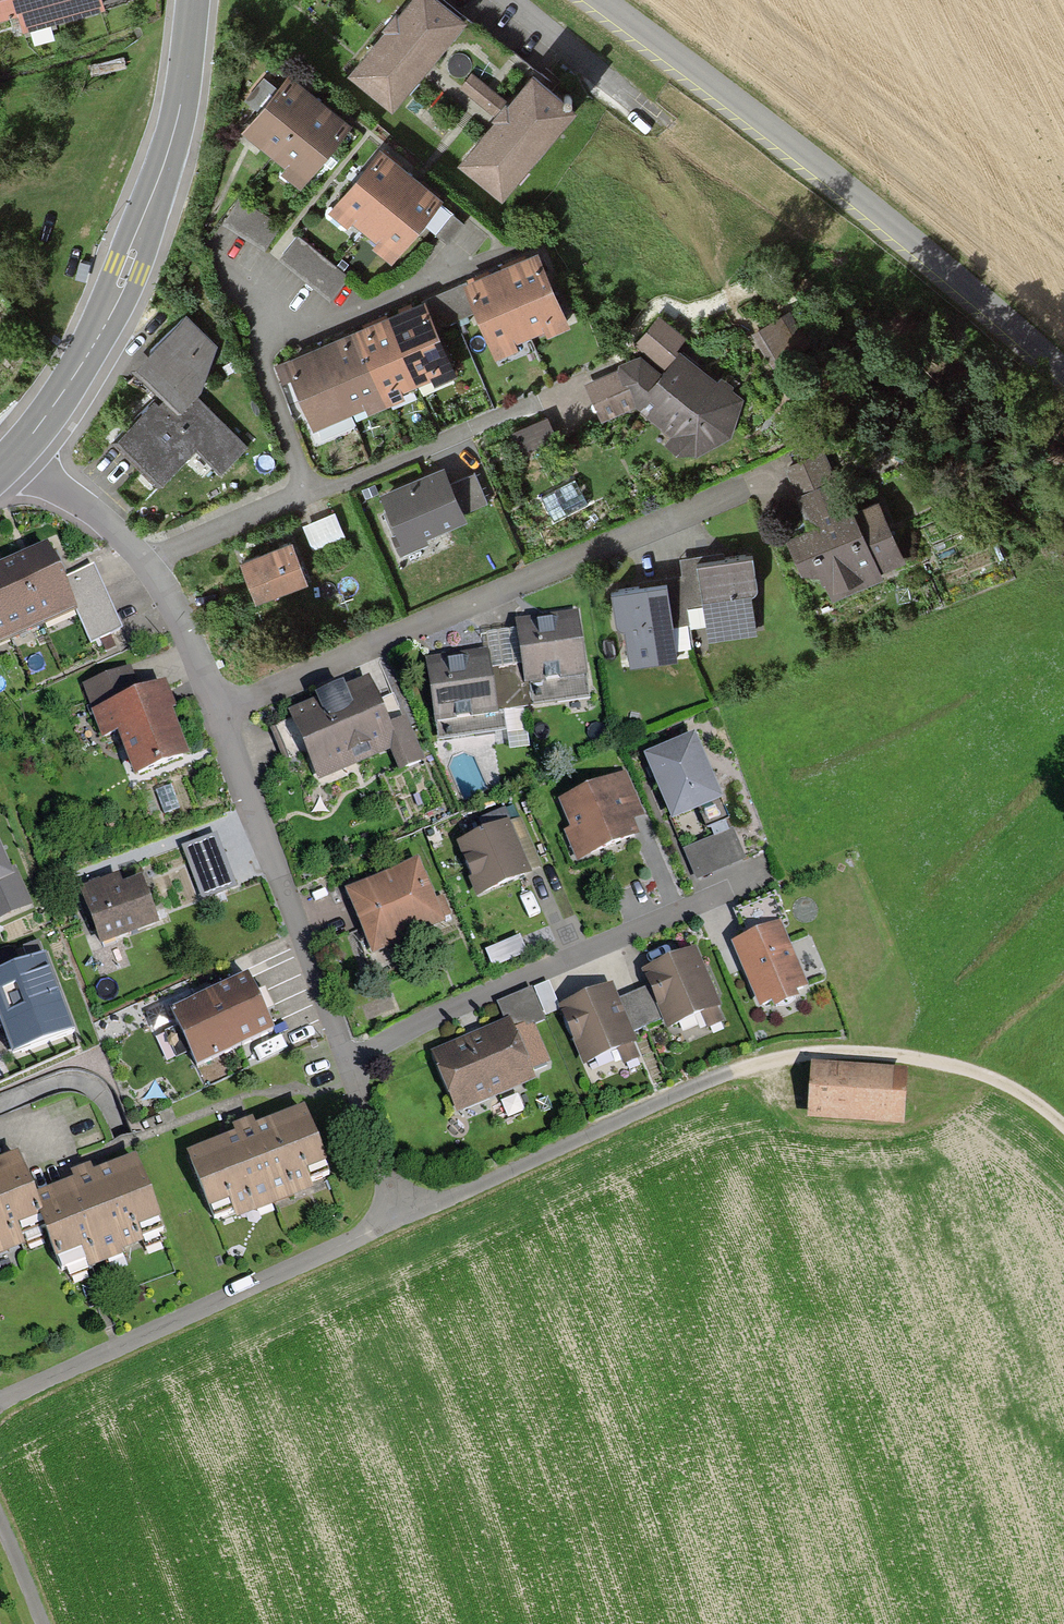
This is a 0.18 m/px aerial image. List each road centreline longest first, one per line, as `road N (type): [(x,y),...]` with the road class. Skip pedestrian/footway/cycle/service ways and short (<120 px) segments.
road 1 (track): [(0,1401),(395,1217),(731,1071),(790,1054),(863,1054),(986,1078),(1063,1132)]
road 2 (unclassified): [(591,0),(983,307),(1063,382)]
road 3 (residential): [(216,712),(733,489)]
road 4 (tertiary): [(194,0),(177,121),(122,282),(81,364),(14,456)]
road 5 (residential): [(346,1064),(486,994),(761,877)]
road 6 (residential): [(145,563),(513,408)]
road 7 (residential): [(346,1064),(216,712)]
road 8 (residential): [(145,563),(114,529),(14,456)]
road 9 (residential): [(216,712),(172,604),(145,563)]

